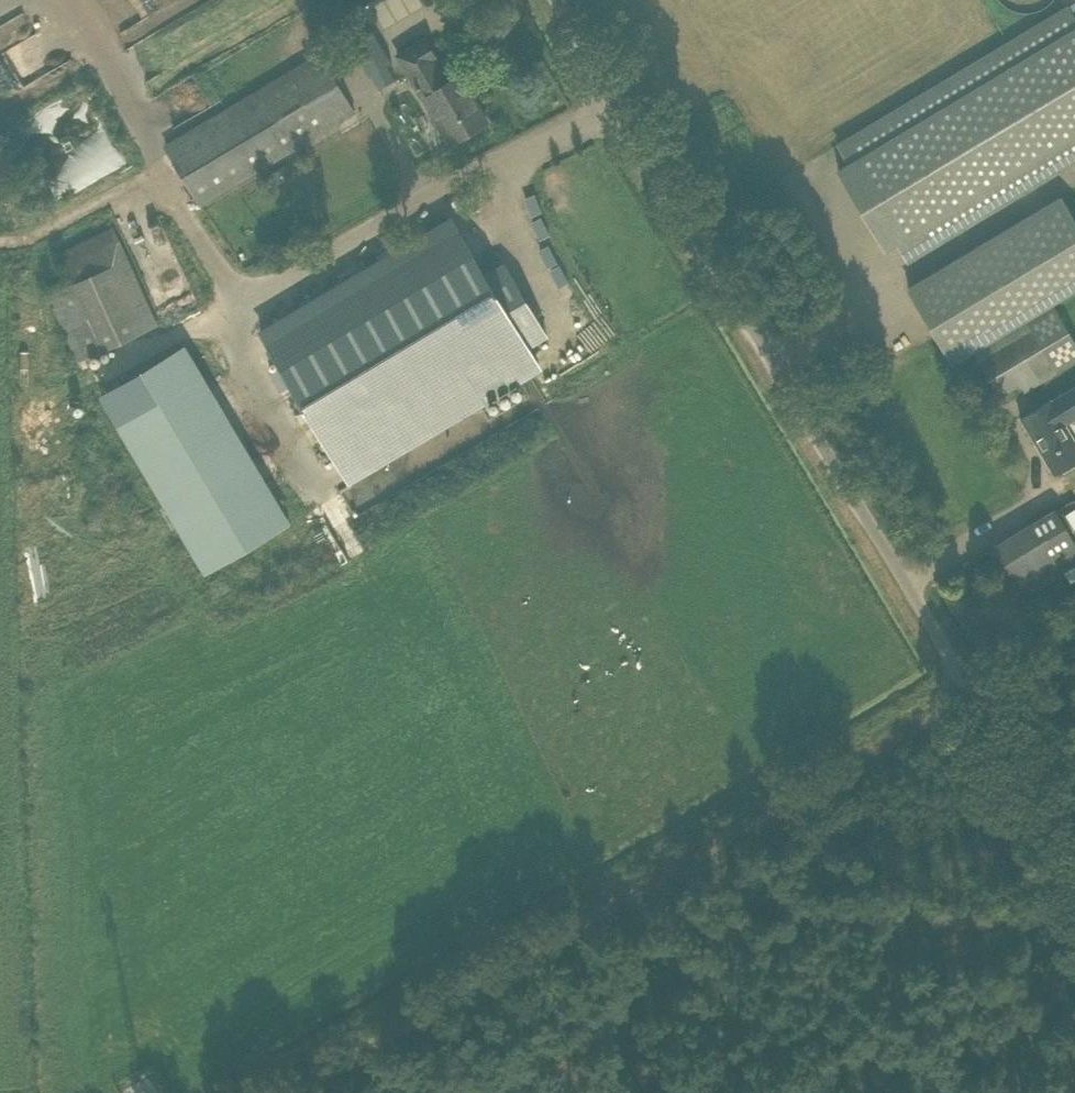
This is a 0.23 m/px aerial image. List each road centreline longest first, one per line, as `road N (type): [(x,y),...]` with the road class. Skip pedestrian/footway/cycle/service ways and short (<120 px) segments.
road 1 (track): [(292,1092),(975,694)]
road 2 (unclassified): [(953,662),(557,0)]
road 3 (track): [(975,694),(1074,866)]

